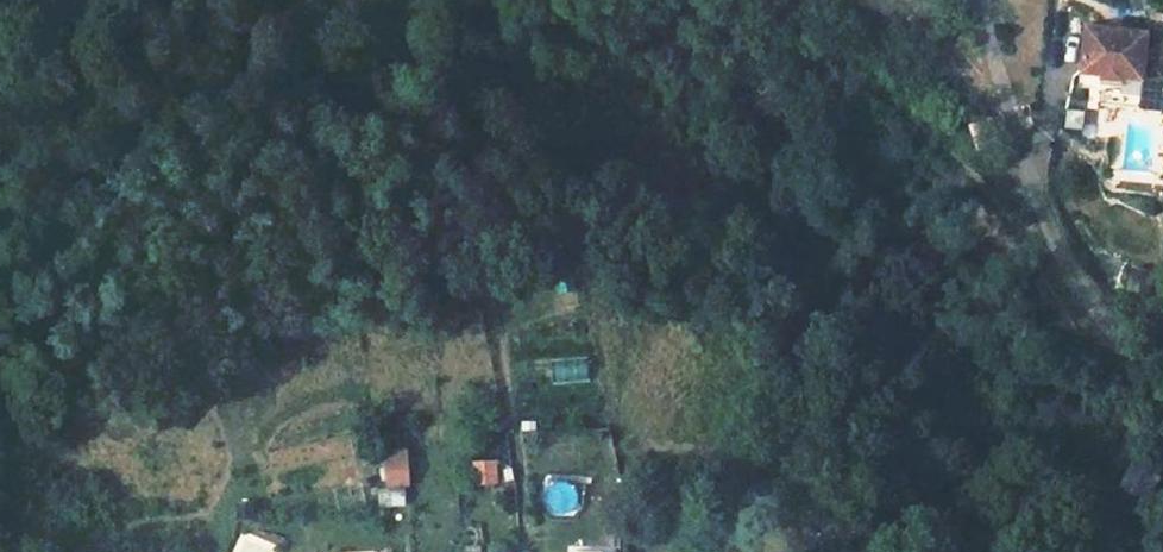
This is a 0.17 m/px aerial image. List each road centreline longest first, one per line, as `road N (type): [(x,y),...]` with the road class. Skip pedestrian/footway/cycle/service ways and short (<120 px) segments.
road 1 (residential): [(1162,388),(1131,356),(1032,215),(1015,154)]

